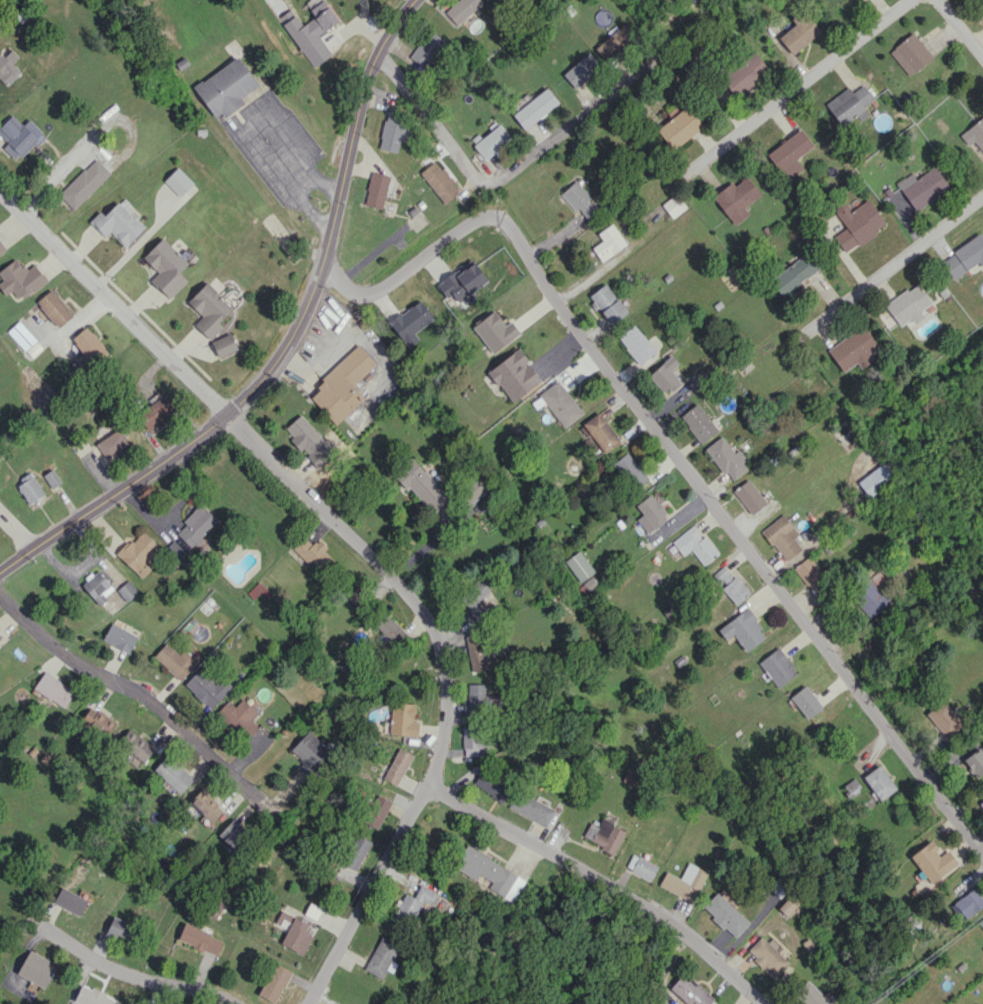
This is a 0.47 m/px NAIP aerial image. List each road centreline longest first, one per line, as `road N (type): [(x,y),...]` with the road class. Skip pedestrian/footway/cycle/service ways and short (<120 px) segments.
road 1 (residential): [(328,265),(353,294),(376,296),(497,217),(982,853)]
road 2 (tertiary): [(413,0),(382,33),(328,265),(281,367),(225,417),(0,570)]
road 3 (residential): [(225,417),(371,559),(443,648),(446,739),(430,792),(312,1003)]
road 4 (residential): [(382,33),(494,200),(660,73)]
road 5 (residential): [(0,591),(49,642),(141,693),(251,789)]
road 6 (residential): [(0,194),(225,417)]
road 7 (residential): [(430,792),(666,916)]
road 8 (residential): [(911,0),(710,149)]
road 9 (residential): [(43,929),(109,970),(235,1003)]
road 10 (residential): [(982,194),(822,316)]
road 11 (residential): [(666,916),(764,1003)]

